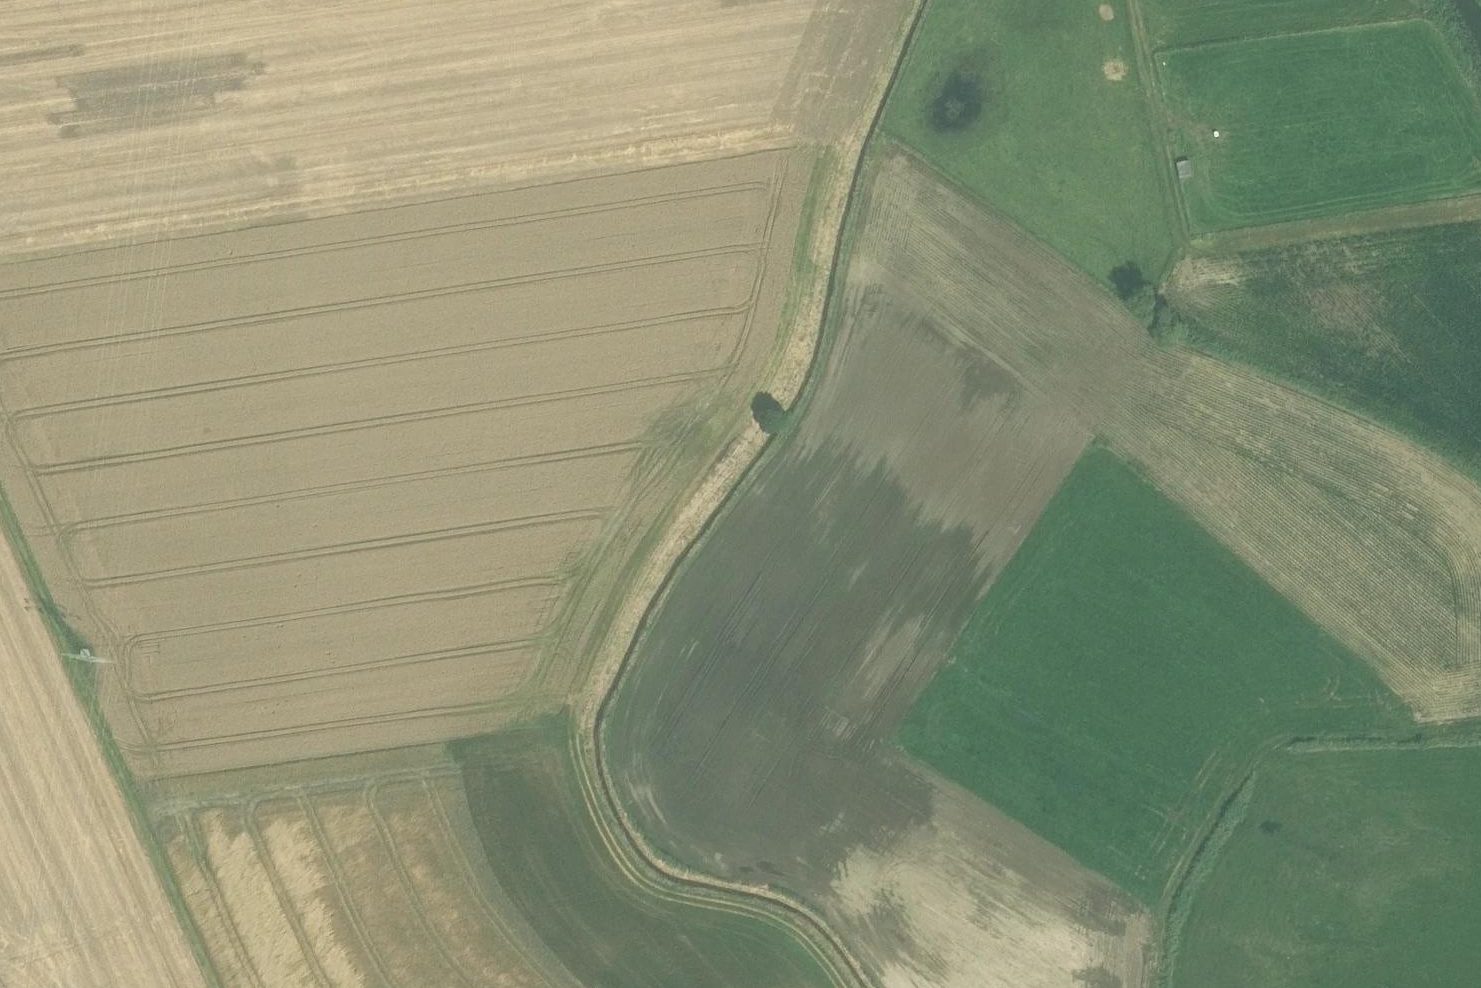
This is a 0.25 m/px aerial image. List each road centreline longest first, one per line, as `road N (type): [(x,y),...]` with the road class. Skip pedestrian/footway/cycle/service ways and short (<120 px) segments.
road 1 (track): [(0,510),(213,987)]

